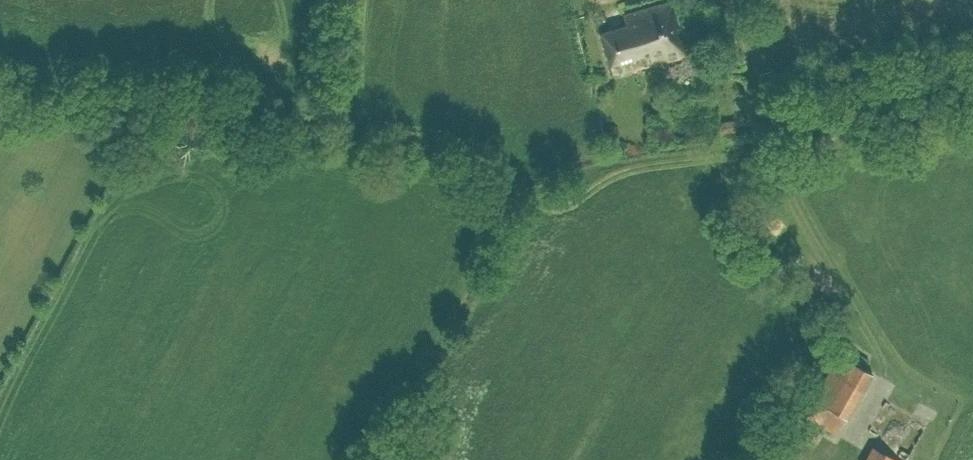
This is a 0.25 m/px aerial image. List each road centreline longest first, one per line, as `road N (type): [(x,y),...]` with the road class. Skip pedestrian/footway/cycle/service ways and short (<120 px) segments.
road 1 (track): [(718,0),(743,35),(769,152),(883,374)]

